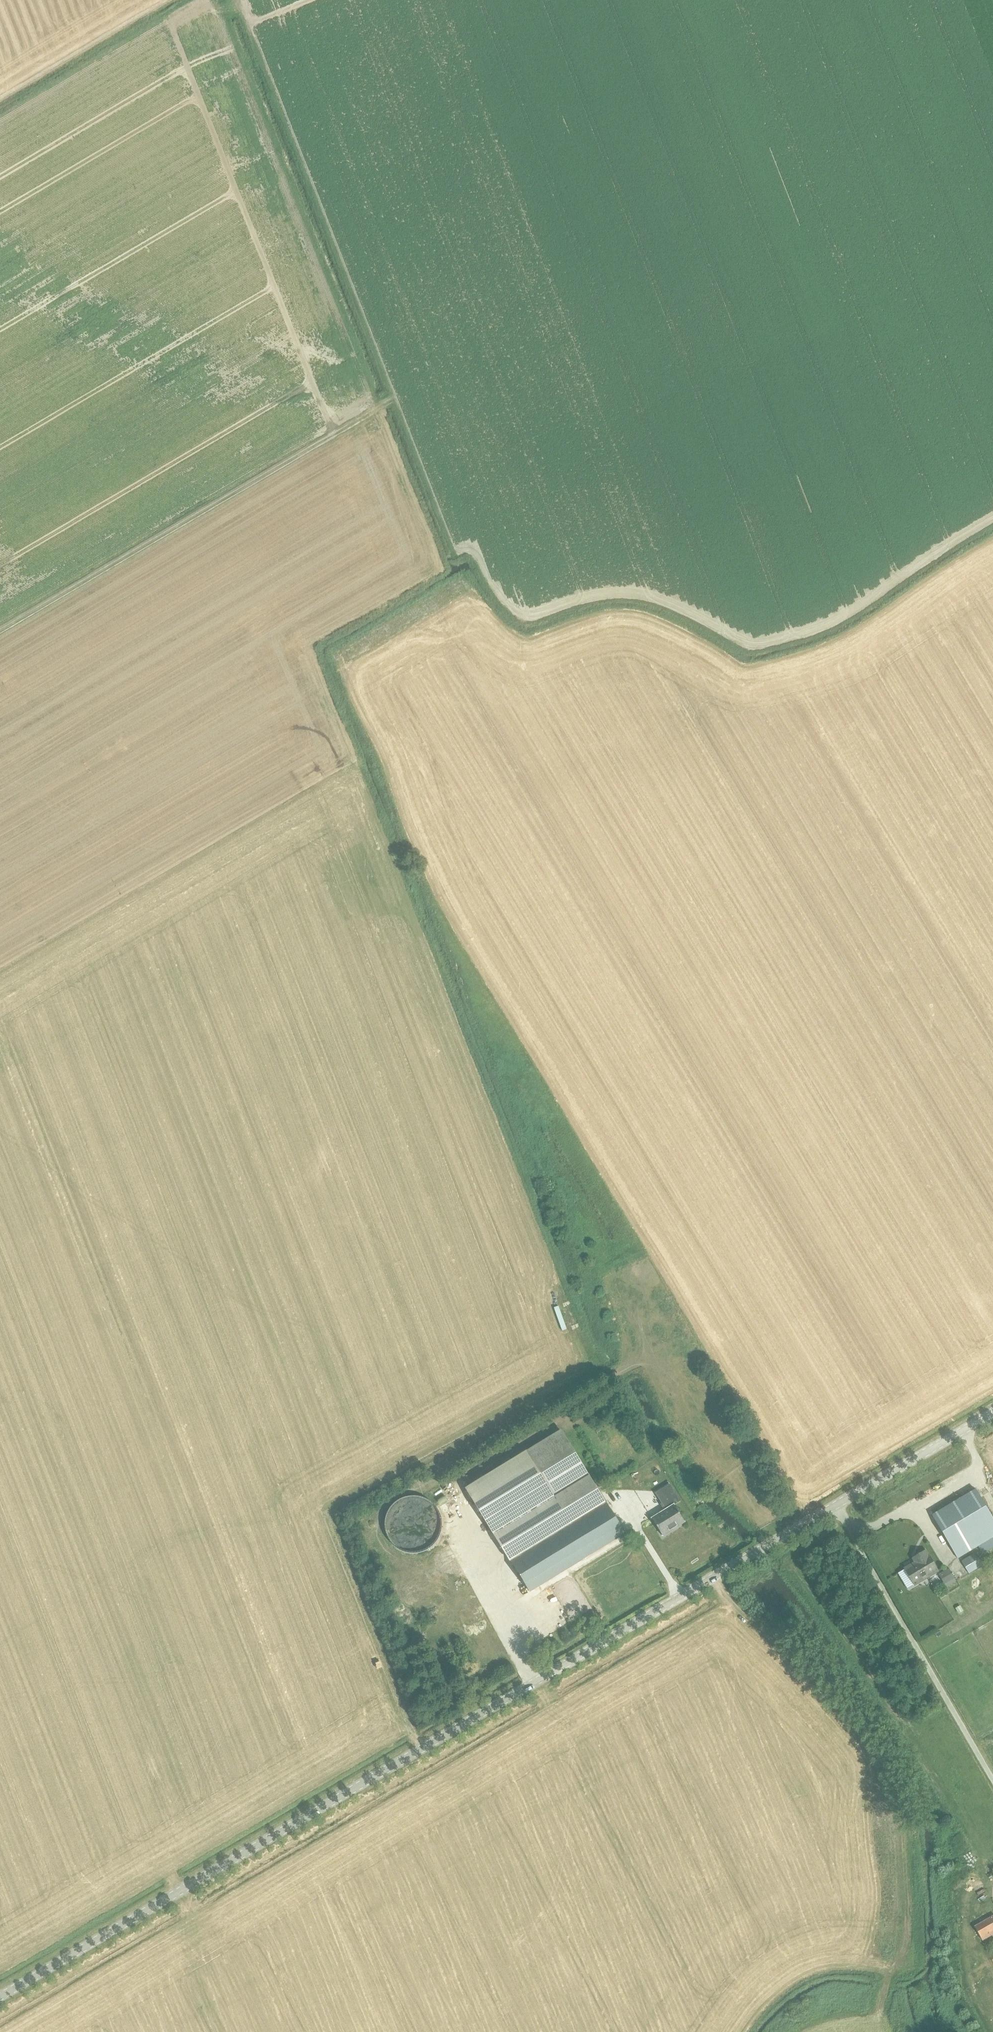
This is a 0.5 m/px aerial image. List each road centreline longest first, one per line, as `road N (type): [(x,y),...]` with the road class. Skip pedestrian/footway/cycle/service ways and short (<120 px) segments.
road 1 (unclassified): [(0,1998),(992,1414)]
road 2 (track): [(394,401),(0,632)]

